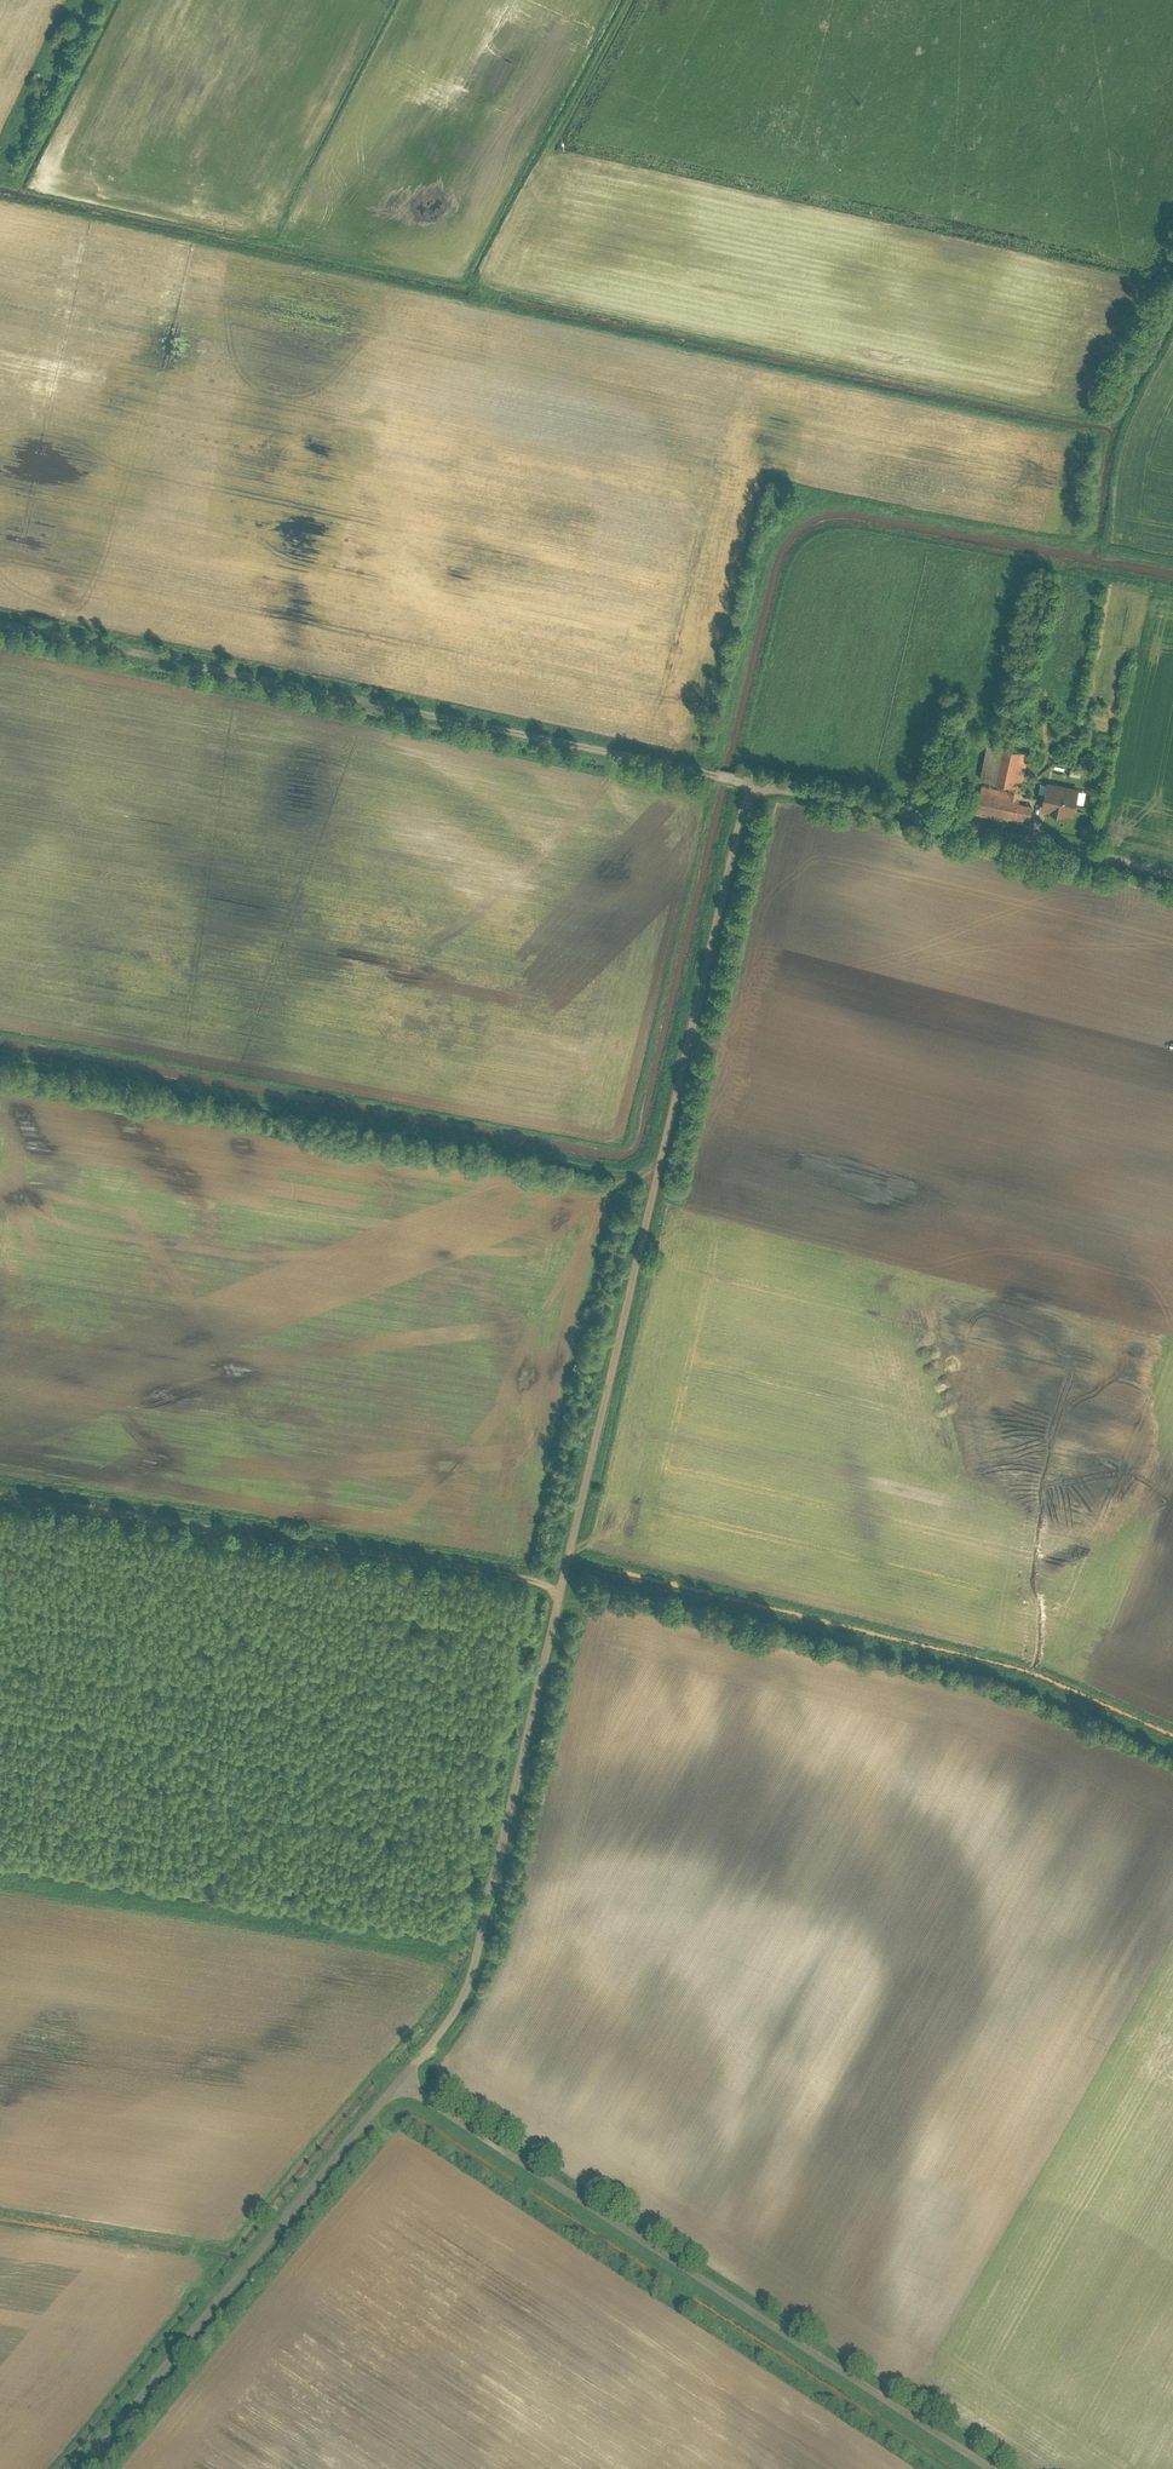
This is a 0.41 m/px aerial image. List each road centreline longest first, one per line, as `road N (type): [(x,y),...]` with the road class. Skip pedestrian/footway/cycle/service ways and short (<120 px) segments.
road 1 (unclassified): [(390,2076),(455,1984),(468,1946),(750,781)]
road 2 (unclassified): [(750,781),(0,621)]
road 3 (unclassified): [(993,2468),(390,2076)]
road 4 (track): [(553,1590),(0,1495)]
road 5 (unclassified): [(79,2468),(390,2076)]
road 6 (unclassified): [(1172,875),(750,781)]

